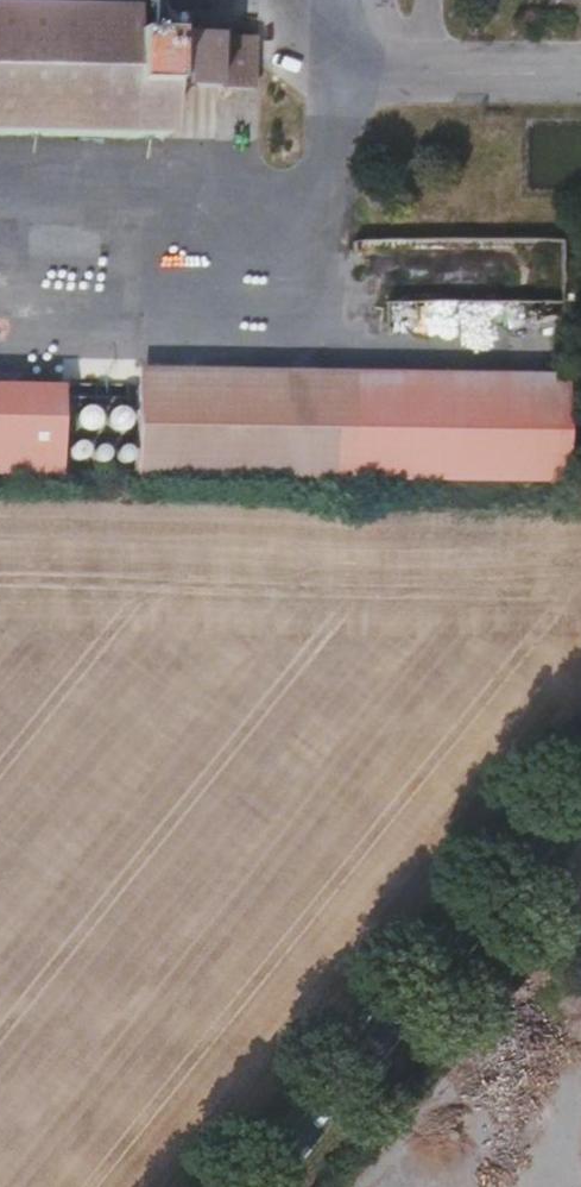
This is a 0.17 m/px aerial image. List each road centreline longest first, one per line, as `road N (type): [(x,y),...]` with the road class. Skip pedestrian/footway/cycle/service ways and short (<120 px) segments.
road 1 (secondary): [(261,1186),(580,797)]

